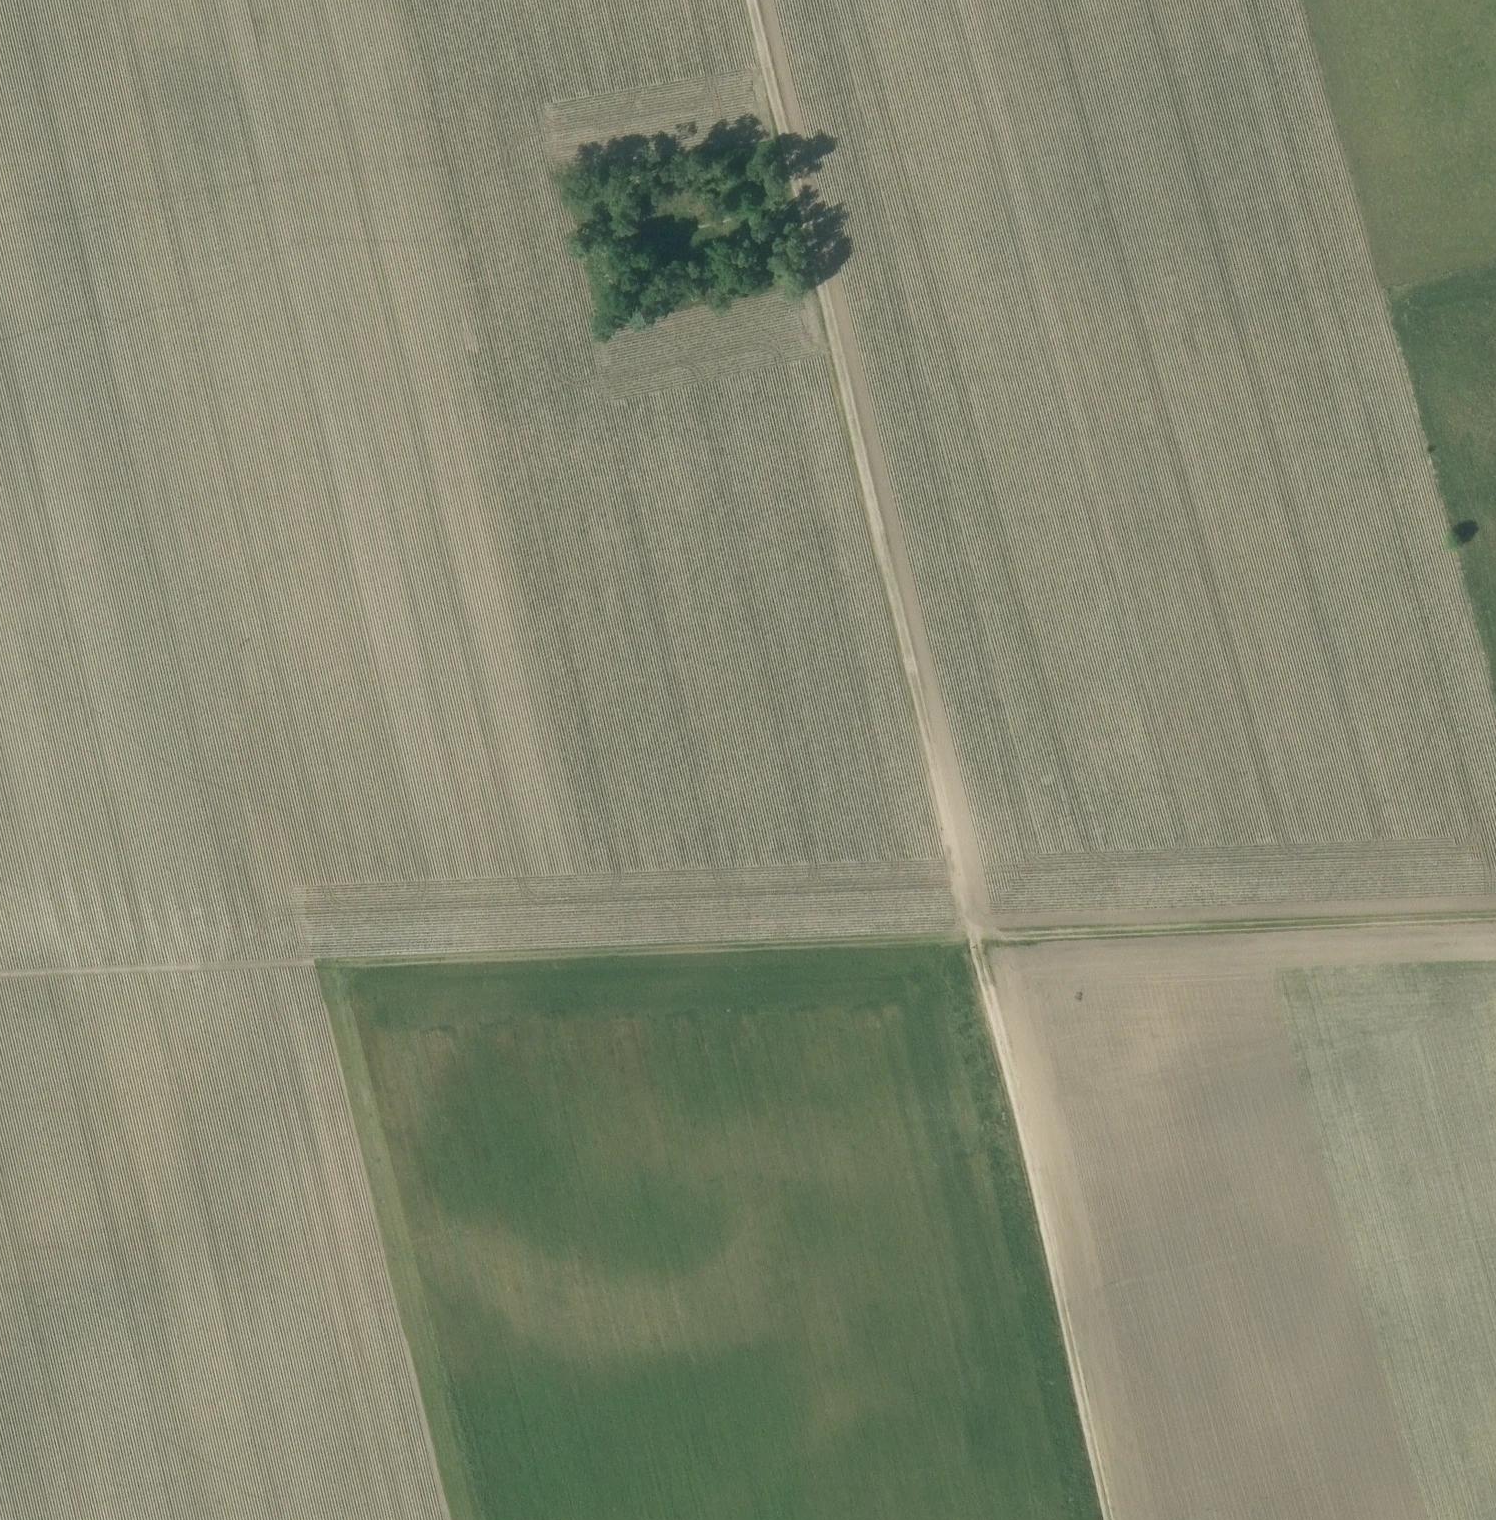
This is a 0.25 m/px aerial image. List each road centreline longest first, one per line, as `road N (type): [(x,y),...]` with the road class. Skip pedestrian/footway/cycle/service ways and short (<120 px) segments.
road 1 (track): [(751,0),(969,932)]
road 2 (track): [(969,932),(1108,1519)]
road 3 (track): [(969,932),(1495,921)]

